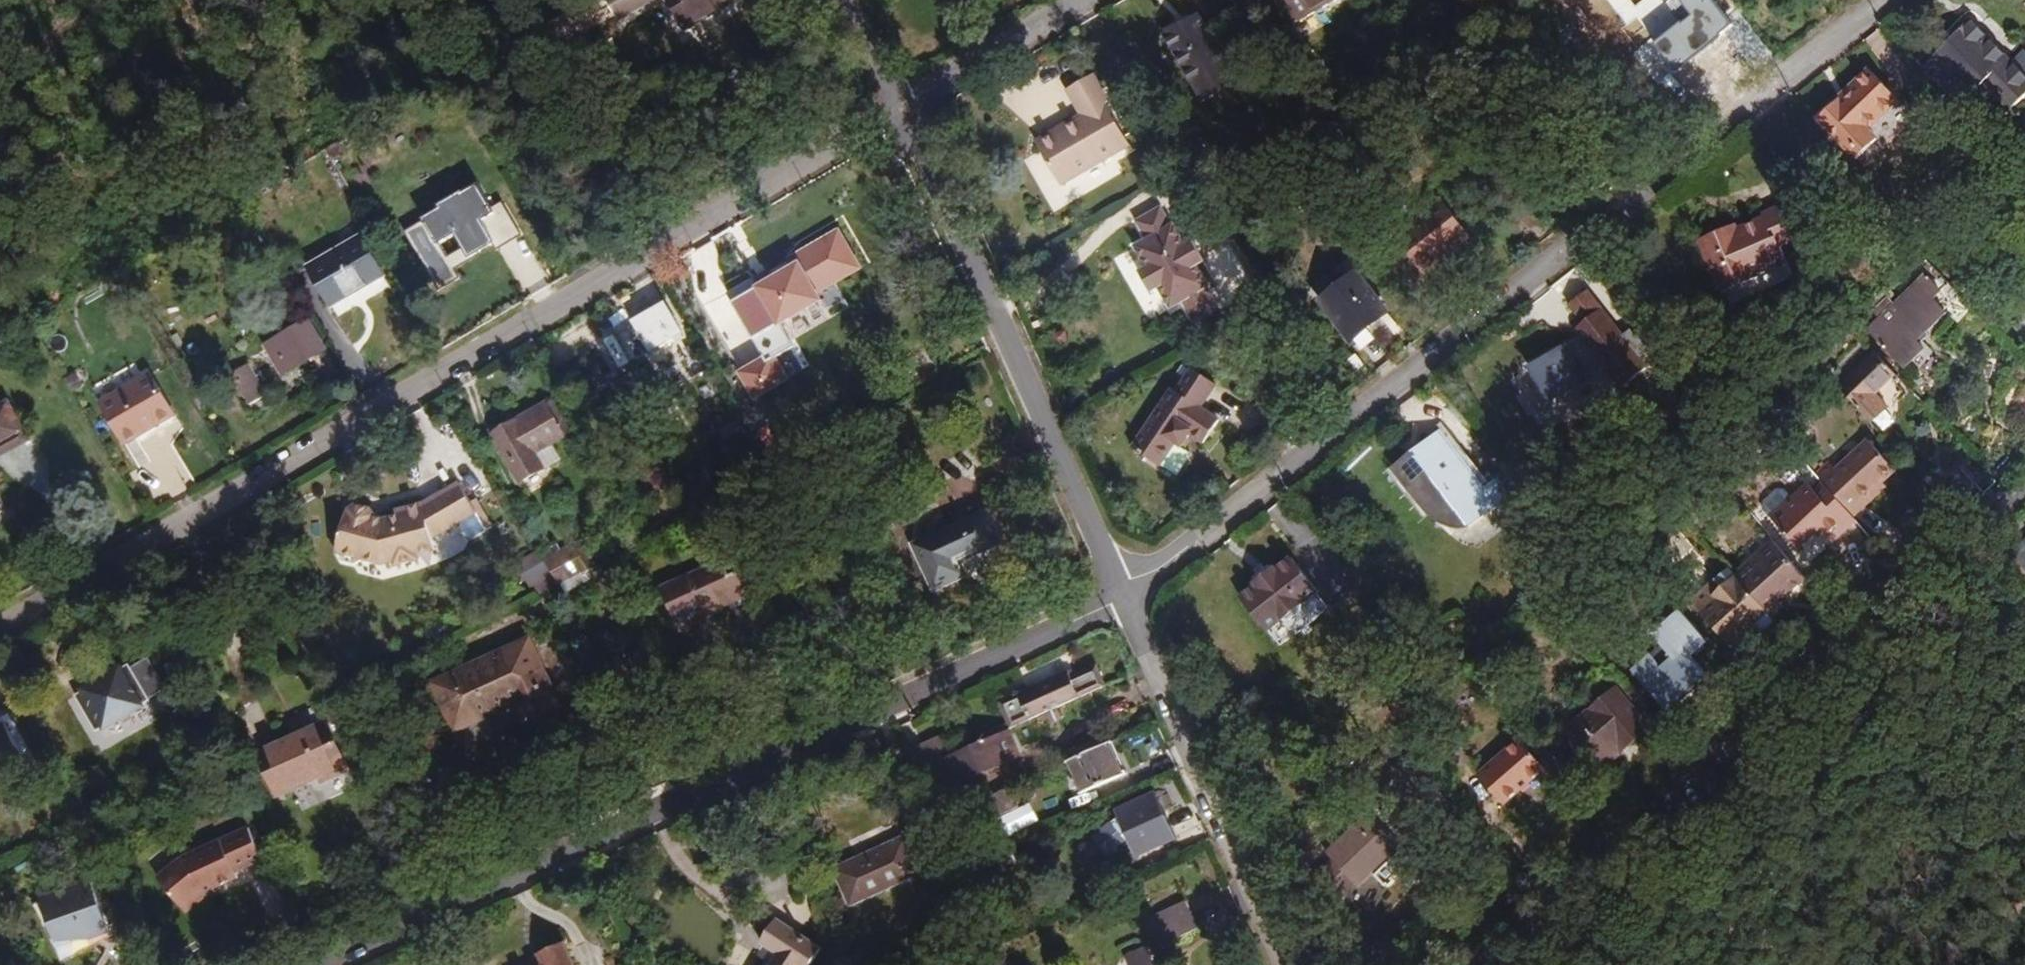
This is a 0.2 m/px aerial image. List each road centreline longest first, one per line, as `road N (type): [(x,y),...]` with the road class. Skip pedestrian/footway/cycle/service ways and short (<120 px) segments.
road 1 (residential): [(902,109),(0,630)]
road 2 (residential): [(1123,597),(1880,0)]
road 3 (residential): [(315,964),(1123,597)]
road 4 (residential): [(1123,597),(902,109)]
road 5 (residential): [(1834,648),(1752,737),(1709,761),(1482,964)]
road 6 (residential): [(1286,964),(1123,597)]
road 7 (residential): [(902,109),(1087,0)]
road 8 (residential): [(902,109),(850,0)]

